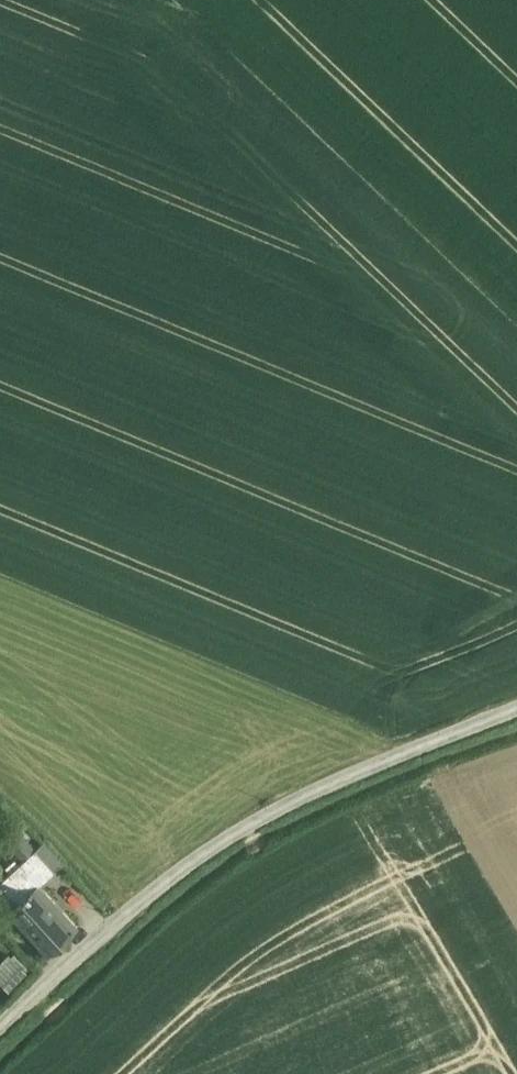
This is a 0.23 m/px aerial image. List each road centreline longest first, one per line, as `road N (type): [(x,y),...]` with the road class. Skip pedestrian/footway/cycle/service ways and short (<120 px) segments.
road 1 (unclassified): [(0,1031),(105,930),(198,858),(304,795),(516,710)]

